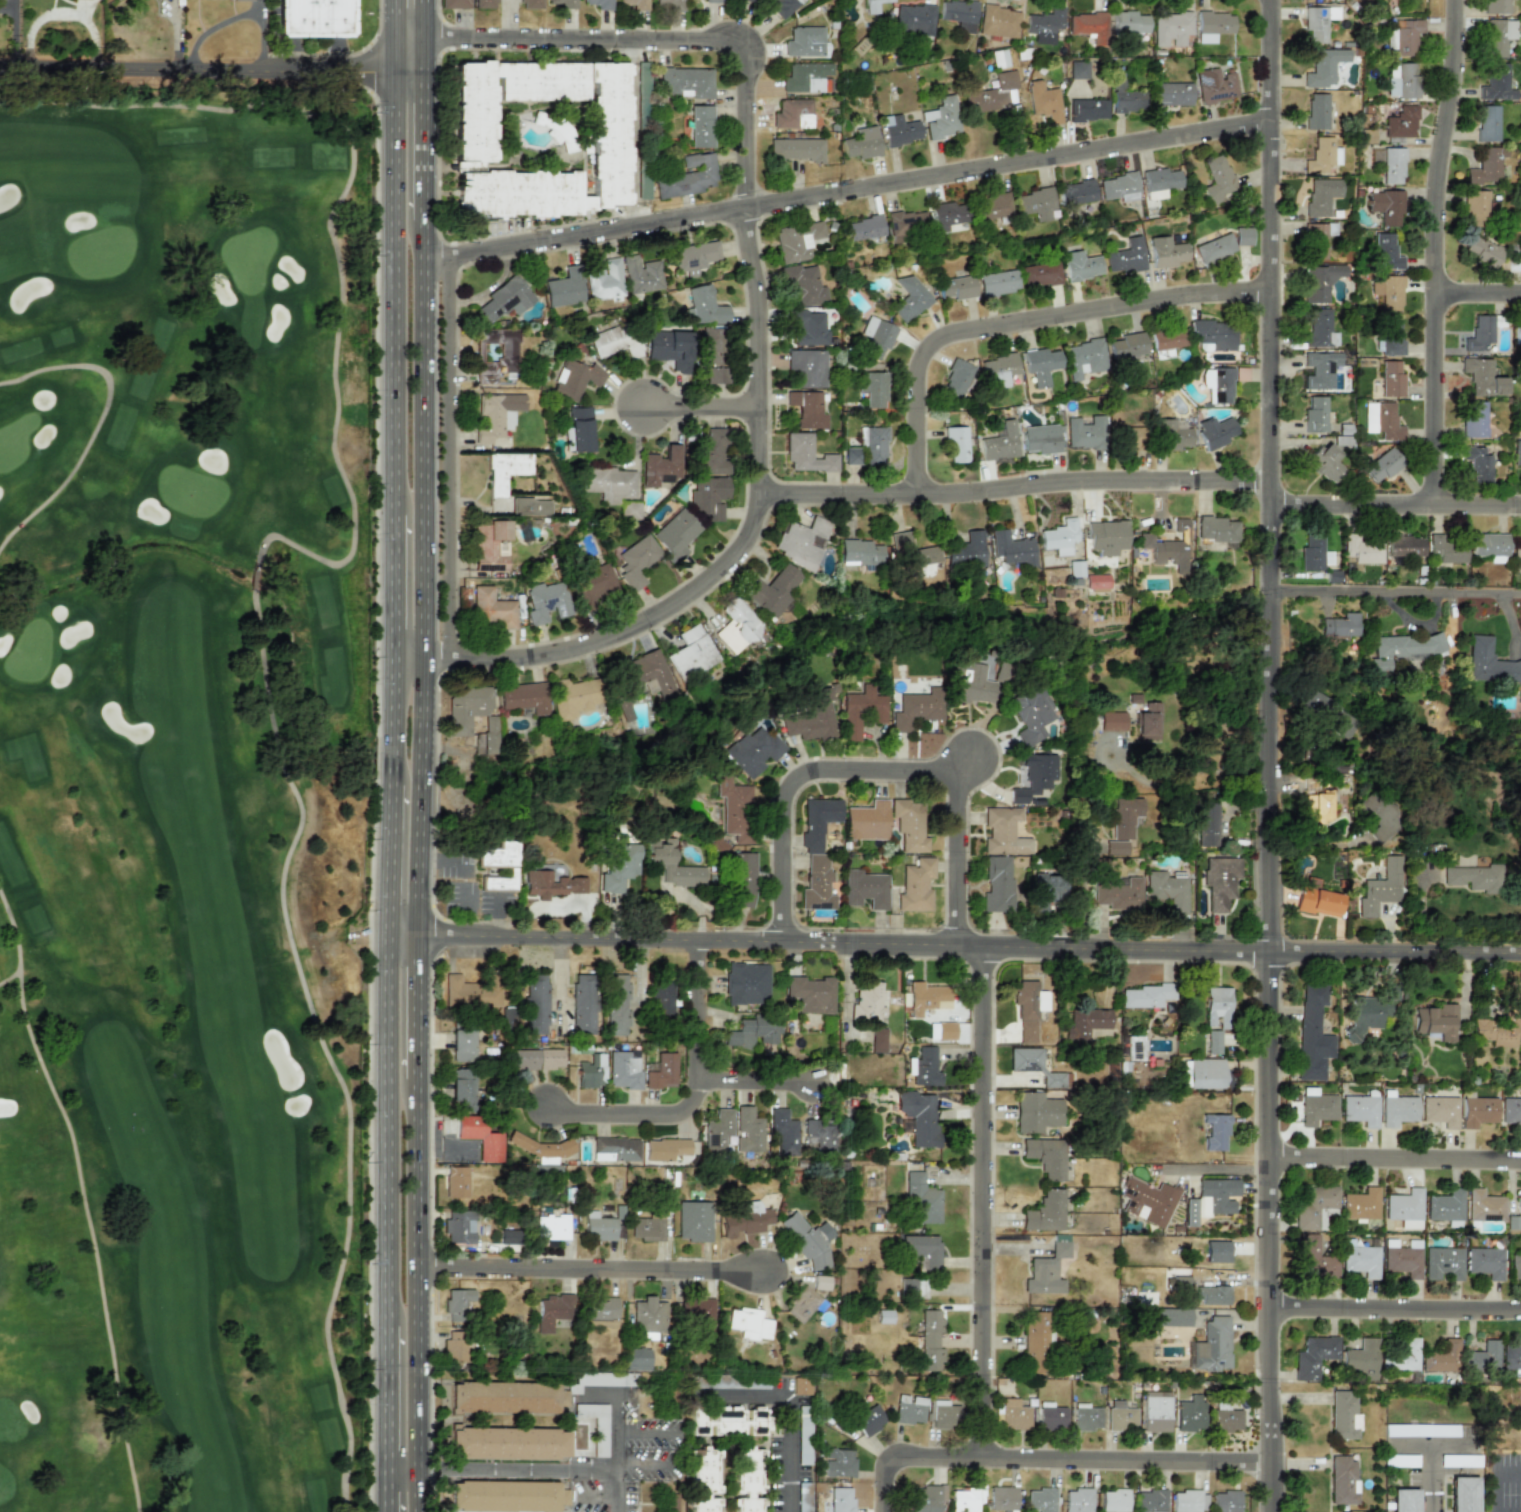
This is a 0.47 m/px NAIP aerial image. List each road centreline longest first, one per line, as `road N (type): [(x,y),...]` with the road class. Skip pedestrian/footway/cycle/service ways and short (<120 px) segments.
road 1 (residential): [(1267,1511),(1270,0)]
road 2 (residential): [(447,657),(541,653),(613,631),(686,593),(725,560),(757,502),(761,338),(743,206),(745,40),(426,33)]
road 3 (tertiary): [(420,934),(1520,950)]
road 4 (residential): [(426,258),(1270,120)]
road 5 (residential): [(978,1455),(982,942)]
road 6 (residential): [(758,491),(917,494),(1084,479),(1269,478)]
road 7 (residential): [(1430,504),(1434,176),(1452,84),(1455,0)]
road 8 (residential): [(917,494),(917,367),(941,336),(1189,293),(1270,291)]
road 9 (primary): [(392,33),(390,513)]
road 10 (primary): [(426,657),(426,220)]
road 11 (primary): [(421,1511),(420,1080)]
road 12 (residential): [(0,66),(425,70)]
road 13 (residential): [(446,255),(447,657)]
road 14 (primary): [(384,934),(383,1326)]
road 15 (residential): [(881,1452),(1267,1461)]
road 16 (residential): [(419,1264),(765,1271)]
road 17 (residential): [(783,939),(781,805),(793,777),(811,768),(956,766)]
road 18 (residential): [(548,1105),(698,1112),(700,938)]
road 19 (primary): [(420,934),(426,657)]
road 20 (residential): [(1268,1305),(1520,1306)]
road 21 (residential): [(1268,1154),(1520,1154)]
road 22 (residential): [(1269,502),(1520,505)]
road 23 (residential): [(1269,594),(1520,595)]
road 24 (primary): [(383,1326),(384,1511)]
road 25 (residential): [(956,766),(957,942)]
road 26 (primary): [(426,220),(425,70)]
road 27 (primary): [(387,785),(384,934)]
road 28 (primary): [(420,1080),(420,934)]
road 29 (primary): [(390,513),(390,657)]
road 30 (primary): [(390,657),(387,785)]

